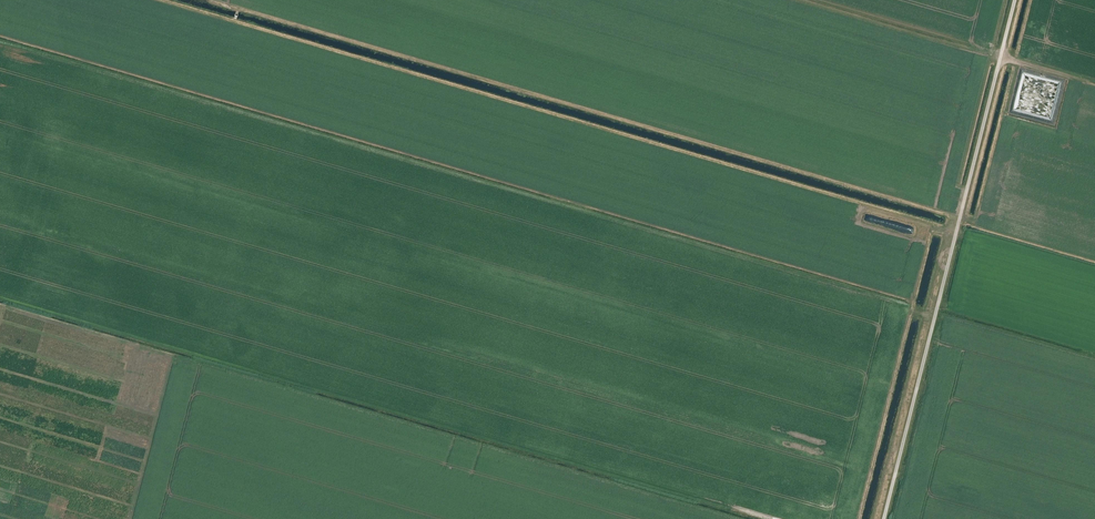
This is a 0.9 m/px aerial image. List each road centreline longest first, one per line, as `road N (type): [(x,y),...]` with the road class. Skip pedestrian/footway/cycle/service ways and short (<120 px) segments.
road 1 (unclassified): [(884,518),(1015,0)]

